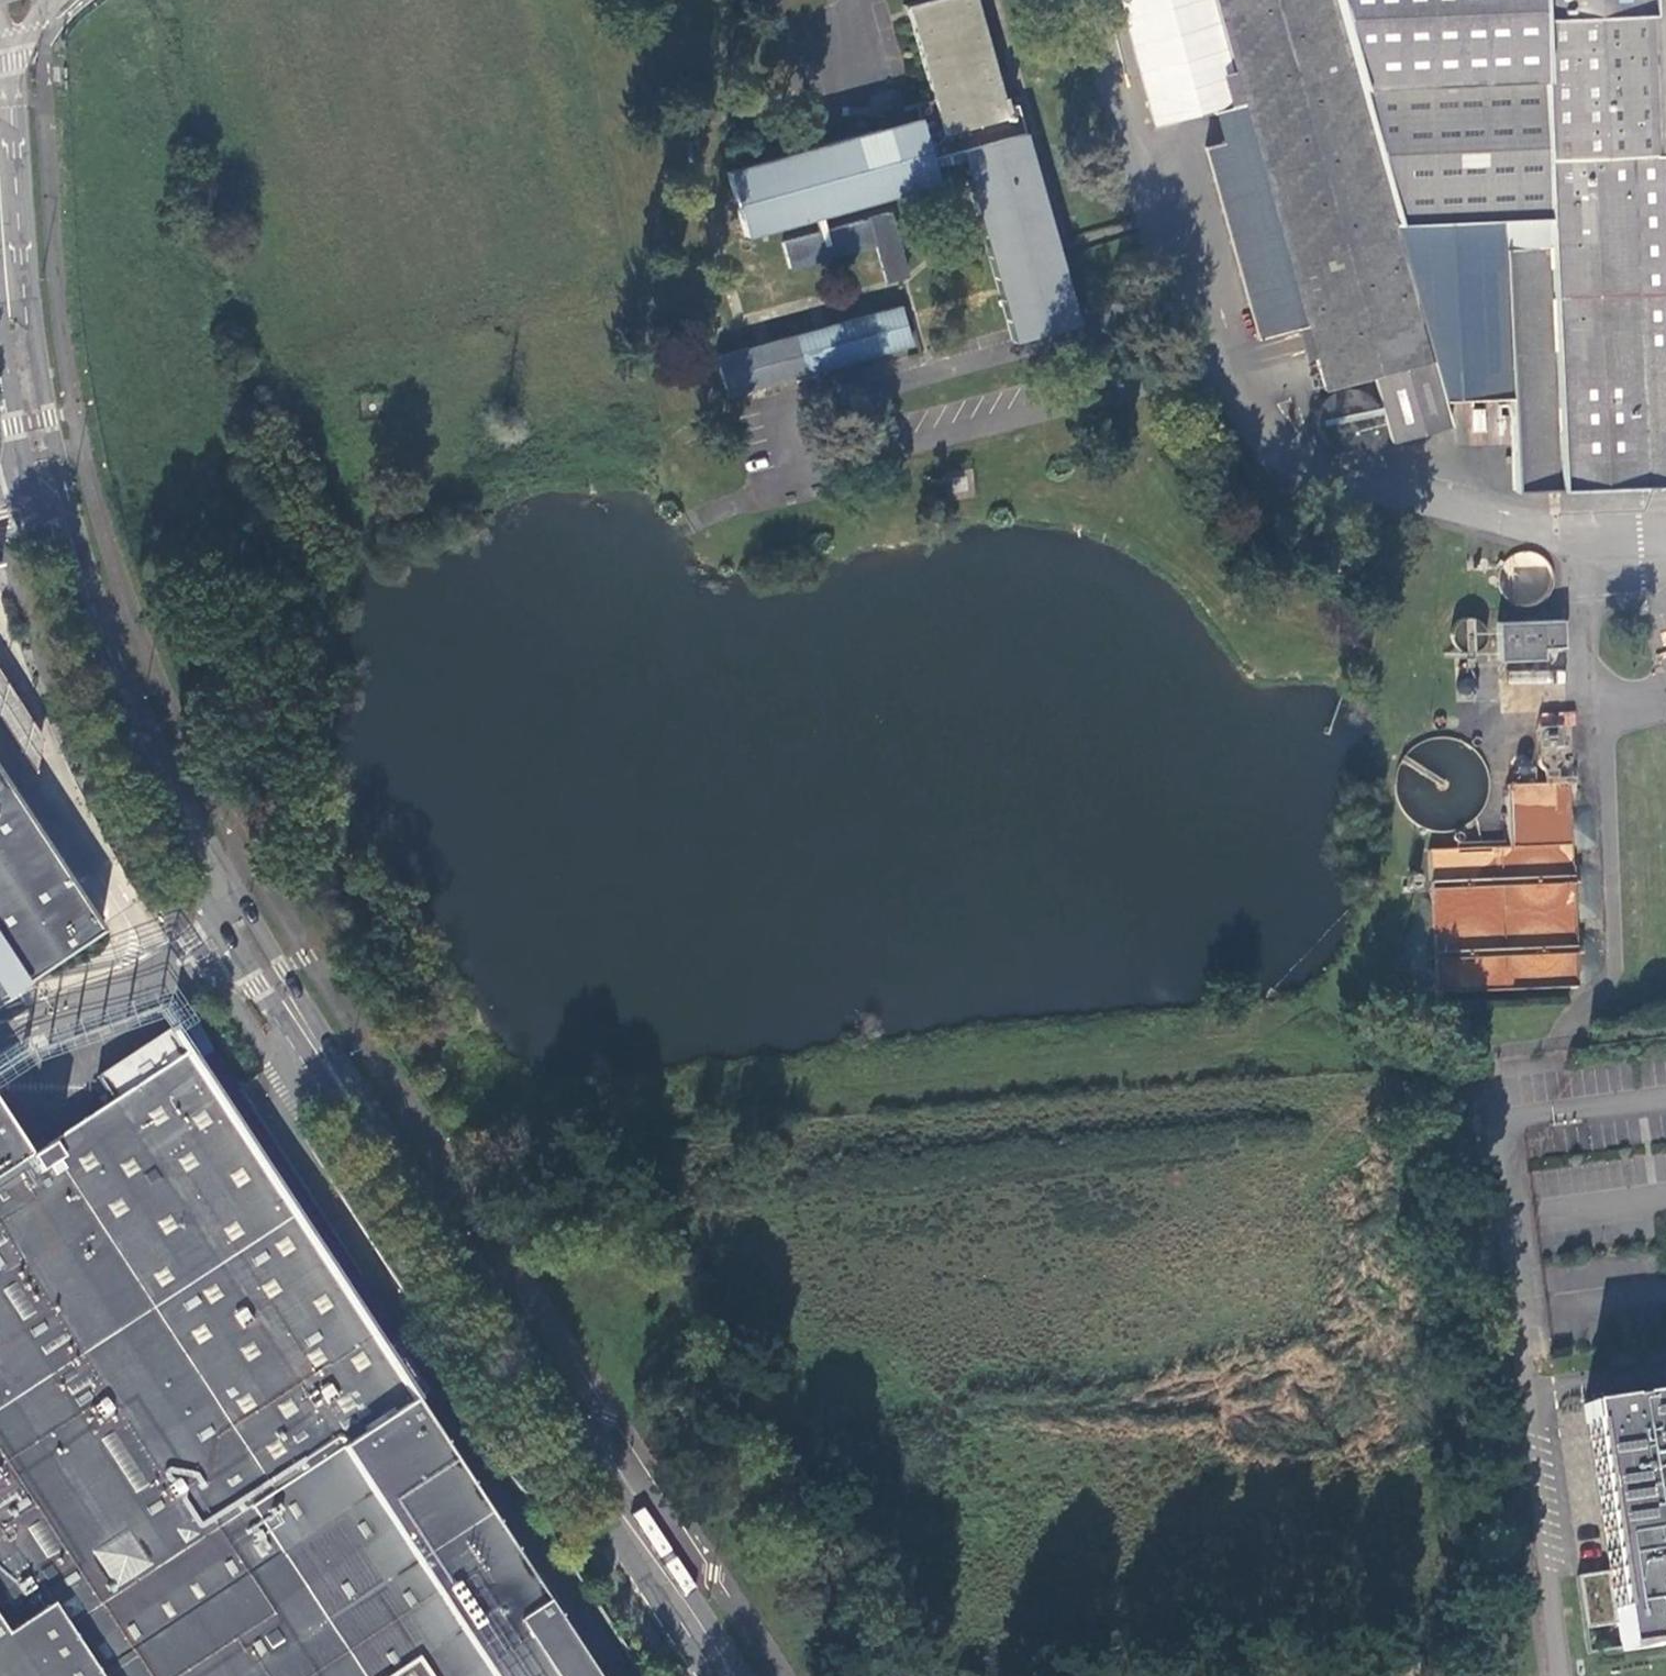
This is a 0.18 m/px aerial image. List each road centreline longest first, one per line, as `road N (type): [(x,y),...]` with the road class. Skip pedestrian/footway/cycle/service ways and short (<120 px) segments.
road 1 (secondary): [(0,189),(10,317),(64,564),(112,696),(226,907)]
road 2 (secondary): [(387,1162),(736,1675)]
road 3 (secondary): [(387,1162),(386,1138),(285,968),(249,911),(226,907)]
road 4 (secondary): [(226,907),(221,927),(237,953),(368,1147),(387,1162)]

